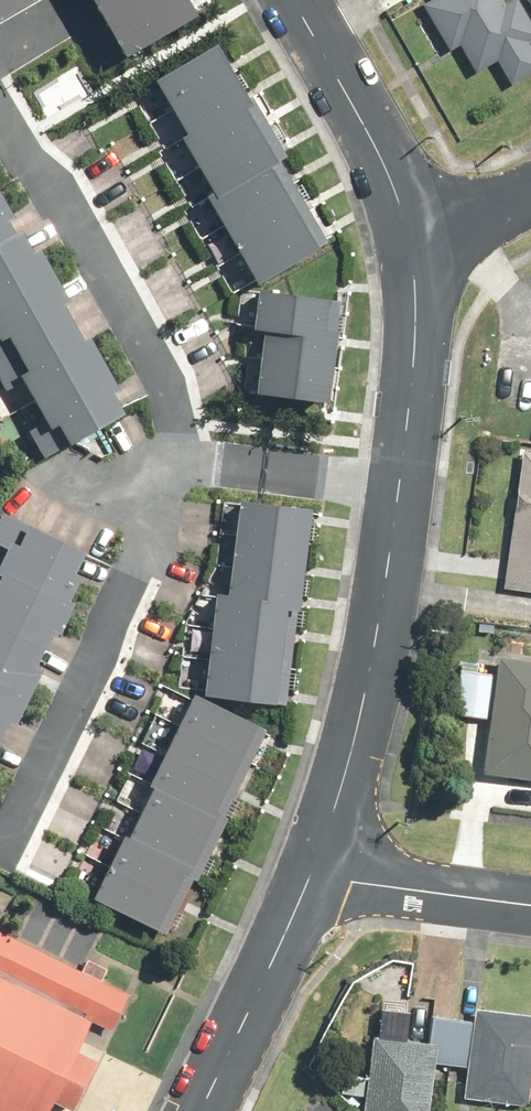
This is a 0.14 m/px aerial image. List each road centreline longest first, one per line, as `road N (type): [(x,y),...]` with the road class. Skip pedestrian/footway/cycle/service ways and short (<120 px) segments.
road 1 (residential): [(161,441),(84,647),(0,822)]
road 2 (tertiary): [(312,876),(372,655),(401,478)]
road 3 (residential): [(161,441),(158,385),(137,327),(0,108)]
road 4 (tertiary): [(412,254),(365,124),(294,0)]
road 5 (tertiary): [(202,1110),(312,876)]
road 6 (residential): [(401,478),(161,441)]
road 7 (tertiary): [(401,478),(418,329),(412,254)]
road 8 (residential): [(312,876),(530,905)]
road 9 (residential): [(412,254),(530,189)]

